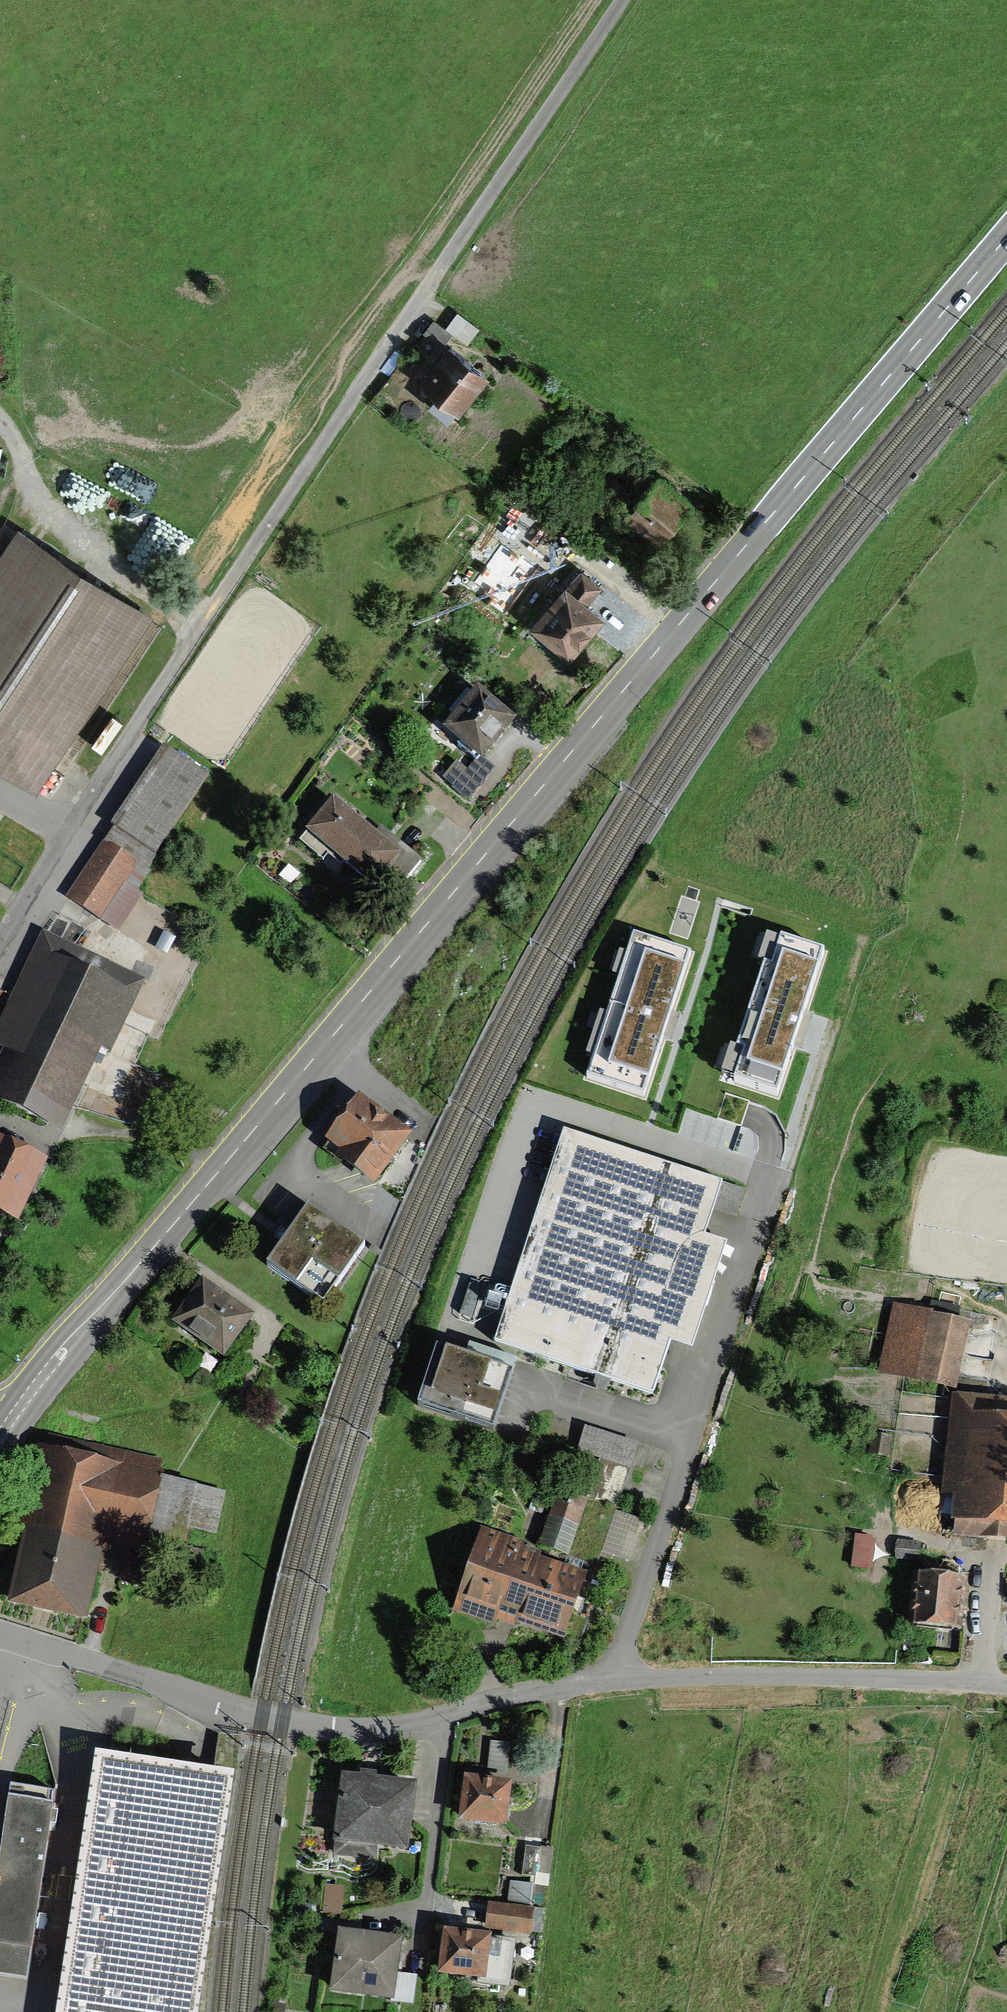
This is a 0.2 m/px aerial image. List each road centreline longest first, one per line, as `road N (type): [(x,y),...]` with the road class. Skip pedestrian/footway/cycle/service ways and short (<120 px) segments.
road 1 (primary): [(0,1438),(53,1364),(1006,238)]
road 2 (residential): [(1006,1688),(810,1675),(613,1678),(378,1728),(333,1730),(96,1662)]
road 3 (residential): [(423,290),(0,942)]
road 4 (track): [(615,0),(423,290)]

